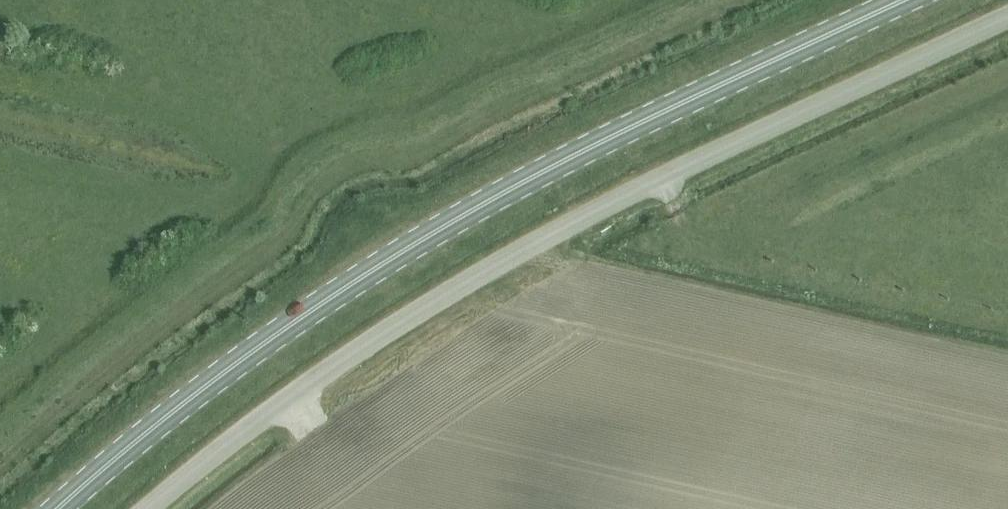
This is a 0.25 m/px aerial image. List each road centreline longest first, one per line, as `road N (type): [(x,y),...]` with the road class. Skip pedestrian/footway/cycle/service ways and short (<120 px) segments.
road 1 (unclassified): [(145,508),(347,354),(531,239),(1007,29)]
road 2 (primary): [(54,508),(262,340),(432,230),(565,157),(898,0)]

